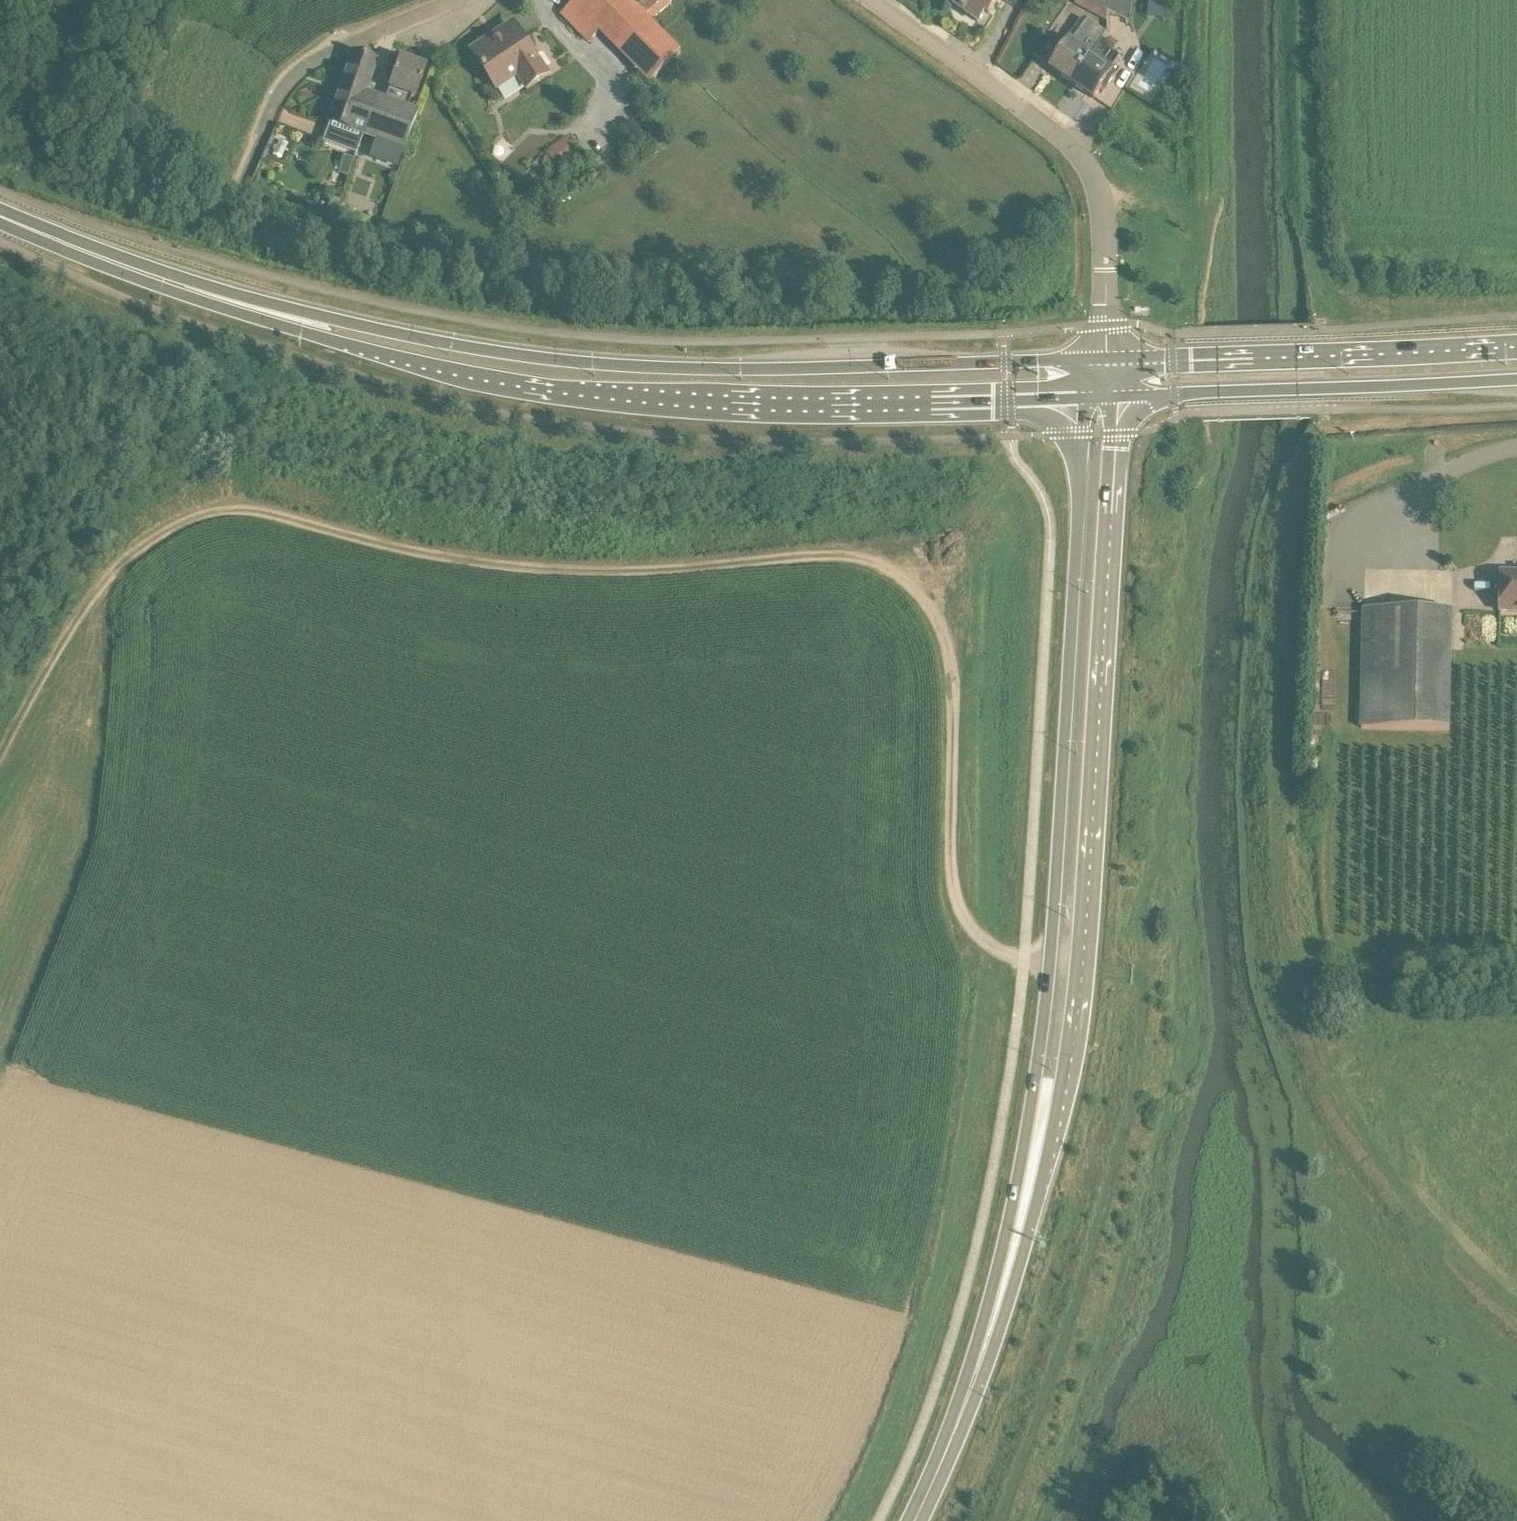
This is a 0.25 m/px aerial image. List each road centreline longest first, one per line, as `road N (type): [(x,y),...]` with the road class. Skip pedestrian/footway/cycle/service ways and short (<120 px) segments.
road 1 (track): [(0,759),(84,601),(120,557),(214,507),(382,548),(532,571),(690,574),(854,561),(907,583),(940,624),(949,662),(949,876),(965,927),(995,953),(1053,962)]
road 2 (primary): [(1108,358),(646,366),(307,322)]
road 3 (primary): [(307,322),(370,350),(582,389),(831,405),(1084,398)]
road 4 (primary): [(1042,1130),(1066,1066),(1075,964),(1111,396)]
road 5 (primary): [(1084,398),(1042,1130)]
road 6 (unclassified): [(1108,358),(1107,219),(1088,162),(873,0)]
road 7 (primary): [(1042,1130),(960,1418),(915,1520)]
road 8 (primary): [(1516,341),(1108,358)]
road 9 (primary): [(1111,396),(1516,378)]
road 10 (primary): [(307,322),(196,292),(0,216)]
road 11 (residential): [(242,180),(287,81),(318,58),(446,0)]

